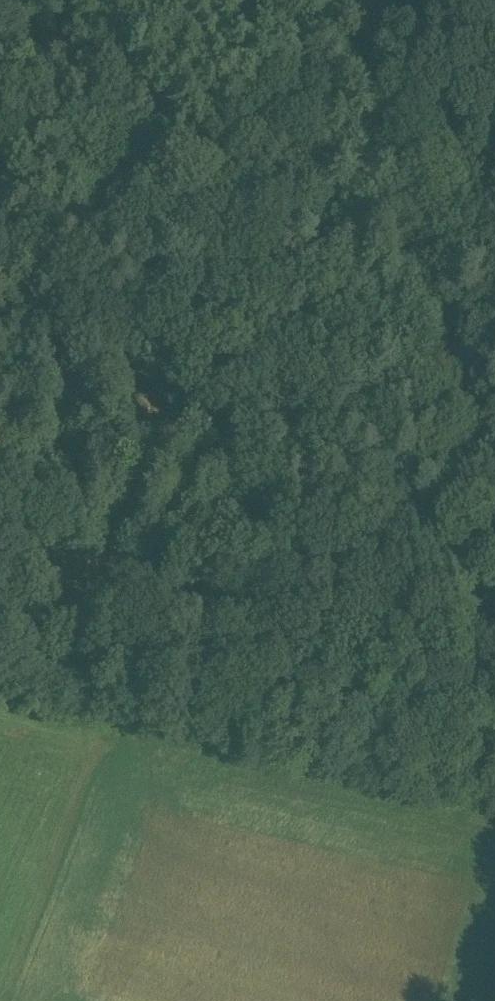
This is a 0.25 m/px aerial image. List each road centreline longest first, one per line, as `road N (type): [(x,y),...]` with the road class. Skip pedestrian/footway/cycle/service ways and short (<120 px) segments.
road 1 (track): [(344,0),(494,524)]
road 2 (track): [(374,109),(494,131)]

